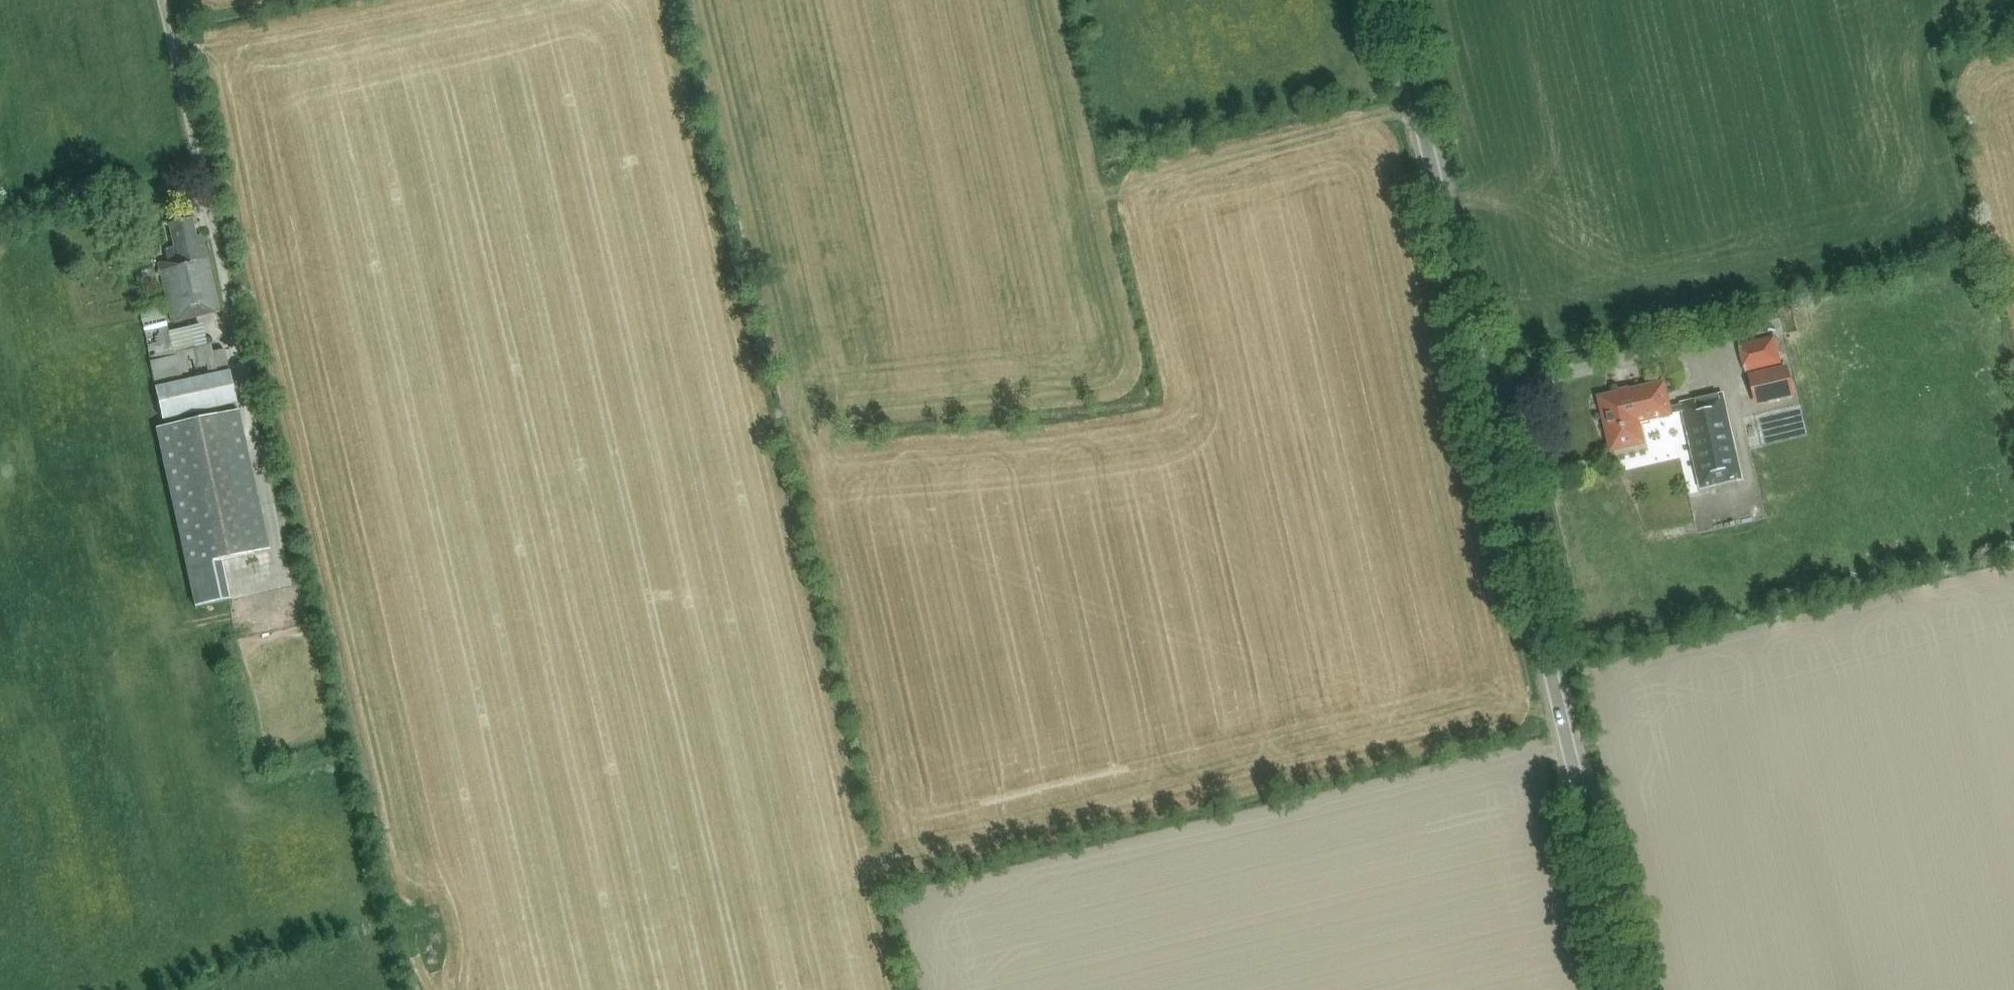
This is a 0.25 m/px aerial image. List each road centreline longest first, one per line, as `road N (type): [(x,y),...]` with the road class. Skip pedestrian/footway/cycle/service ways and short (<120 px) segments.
road 1 (unclassified): [(1628,989),(1393,0)]

